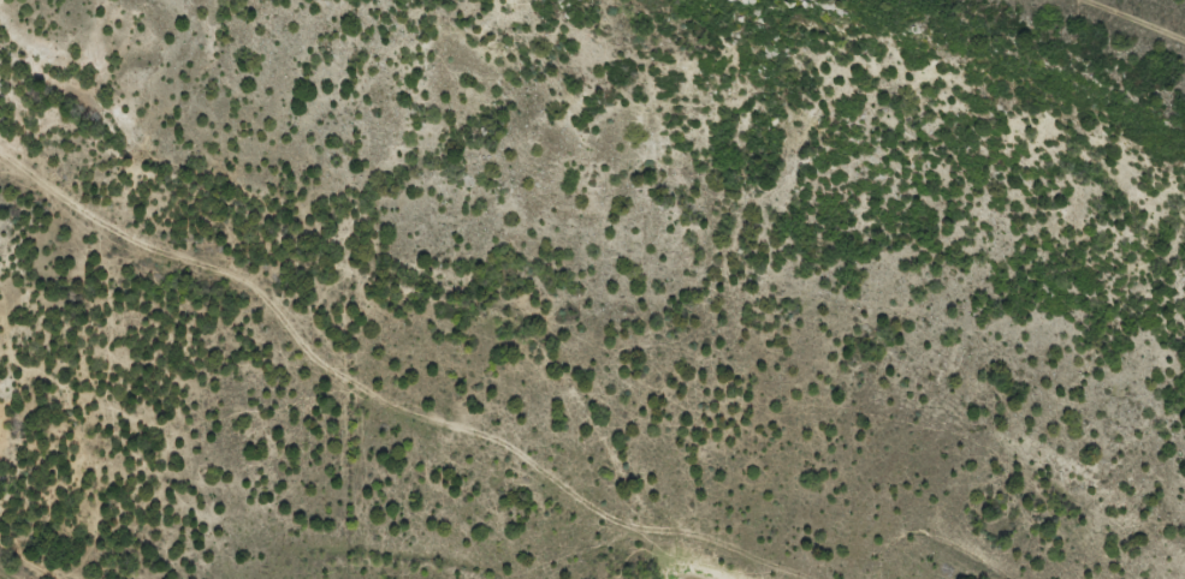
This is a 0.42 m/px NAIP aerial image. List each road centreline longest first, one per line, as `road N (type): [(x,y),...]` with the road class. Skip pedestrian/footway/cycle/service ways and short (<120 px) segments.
road 1 (residential): [(1066,0),(1184,98)]

